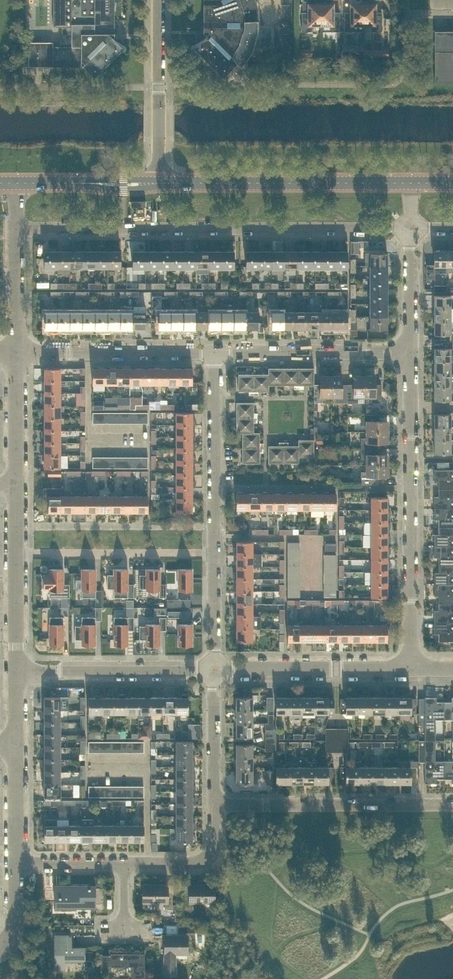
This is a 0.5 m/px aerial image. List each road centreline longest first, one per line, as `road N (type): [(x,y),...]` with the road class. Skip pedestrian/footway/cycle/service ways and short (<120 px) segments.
road 1 (residential): [(410,227),(19,227)]
road 2 (residential): [(215,670),(215,352)]
road 3 (residential): [(412,668),(411,353)]
road 4 (tertiary): [(411,183),(164,183)]
road 5 (residential): [(215,805),(452,805)]
road 6 (residential): [(215,670),(17,671)]
road 7 (residential): [(215,352),(17,352)]
road 8 (residential): [(412,668),(215,670)]
road 9 (residential): [(411,353),(215,352)]
road 10 (residential): [(17,671),(18,483)]
road 11 (unclassified): [(164,183),(161,0)]
road 12 (tertiary): [(164,183),(19,183)]
road 13 (residential): [(126,862),(207,859),(215,805)]
road 14 (residential): [(215,805),(215,670)]
road 15 (residential): [(18,483),(17,352)]
road 16 (residential): [(411,353),(410,227)]
road 17 (residential): [(17,352),(19,227)]

